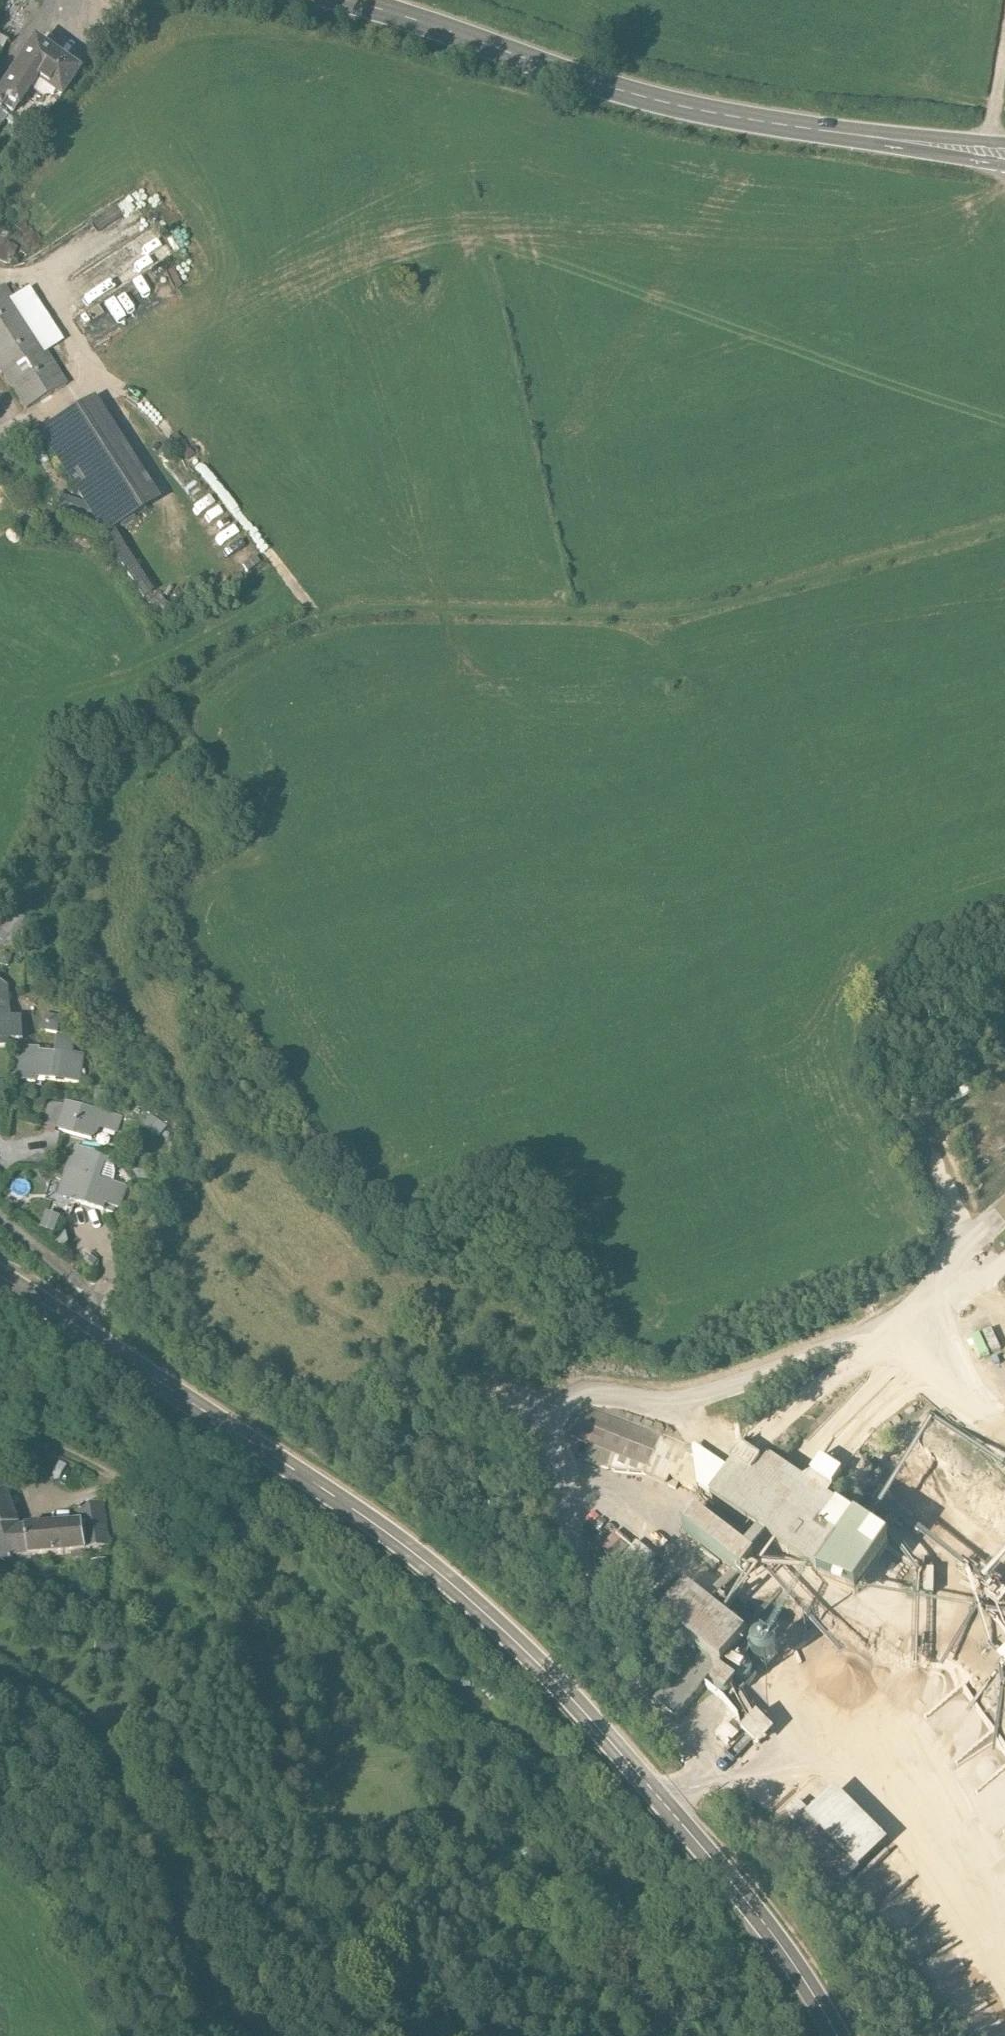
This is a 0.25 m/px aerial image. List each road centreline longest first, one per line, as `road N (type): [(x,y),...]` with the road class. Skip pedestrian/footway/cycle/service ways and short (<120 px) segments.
road 1 (track): [(0,912),(94,789),(109,756),(165,700),(274,636),(381,615),(669,616),(1004,527)]
road 2 (secondary): [(96,1348),(350,1517),(540,1673),(710,1862),(835,2035)]
road 3 (secondary): [(1004,152),(737,115),(365,0)]
road 4 (residential): [(96,1348),(90,1302),(0,1227)]
road 5 (track): [(137,1484),(0,1426)]

